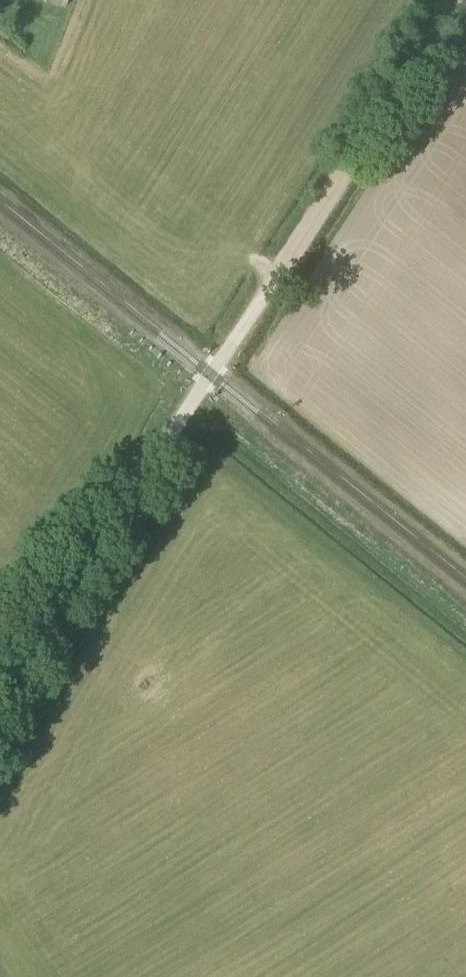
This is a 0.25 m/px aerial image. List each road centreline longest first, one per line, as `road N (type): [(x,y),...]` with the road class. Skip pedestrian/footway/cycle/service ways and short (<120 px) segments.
road 1 (track): [(461,0),(209,376),(0,722)]

